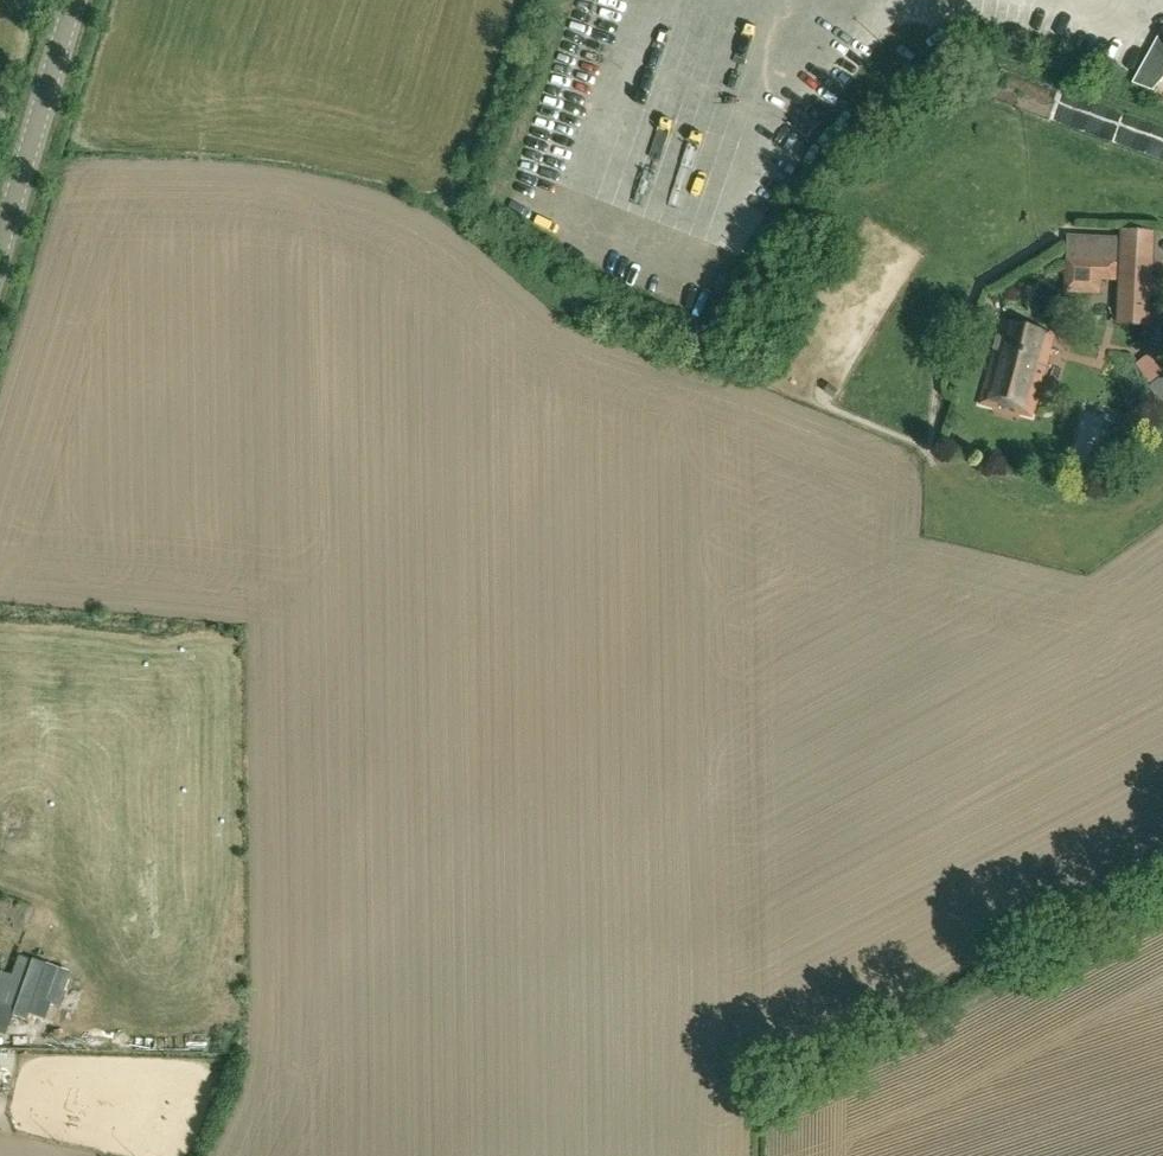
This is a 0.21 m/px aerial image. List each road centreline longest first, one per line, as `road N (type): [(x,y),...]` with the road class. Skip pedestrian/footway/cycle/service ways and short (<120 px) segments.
road 1 (secondary): [(0,252),(74,0)]

